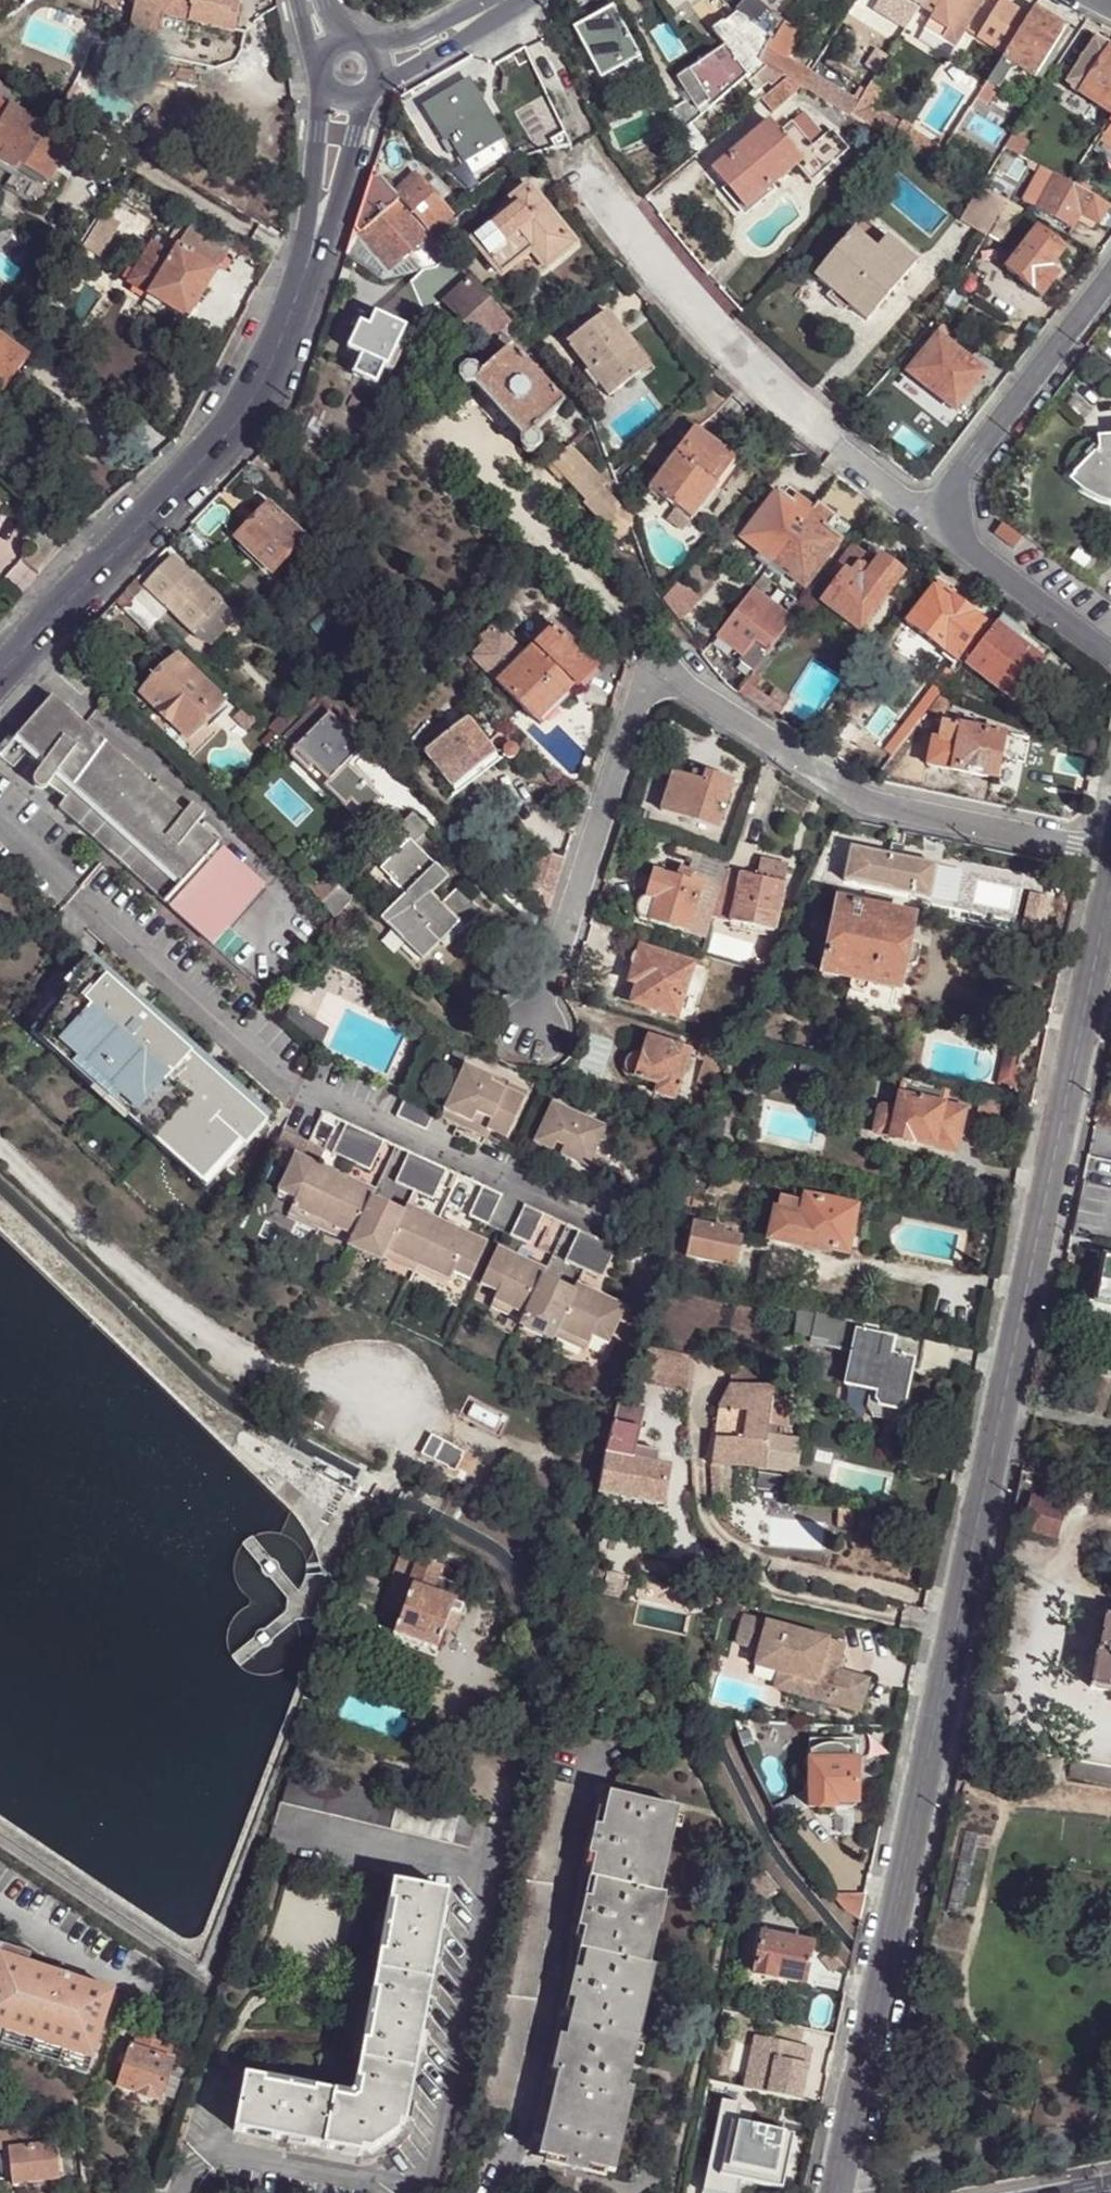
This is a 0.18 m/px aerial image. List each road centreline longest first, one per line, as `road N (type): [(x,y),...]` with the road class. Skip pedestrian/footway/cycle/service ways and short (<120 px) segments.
road 1 (residential): [(836,2192),(1110,909)]
road 2 (residential): [(1110,854),(864,800),(687,686),(658,681),(637,694),(533,1034)]
road 3 (tertiary): [(308,263),(238,420),(0,670)]
road 4 (residential): [(1110,273),(932,518)]
road 5 (residential): [(932,518),(1110,659)]
road 6 (tertiary): [(320,82),(308,263)]
road 7 (tertiary): [(308,263),(331,215),(365,98)]
road 8 (tertiary): [(378,85),(435,54),(501,2)]
road 9 (tertiary): [(501,2),(368,42)]

